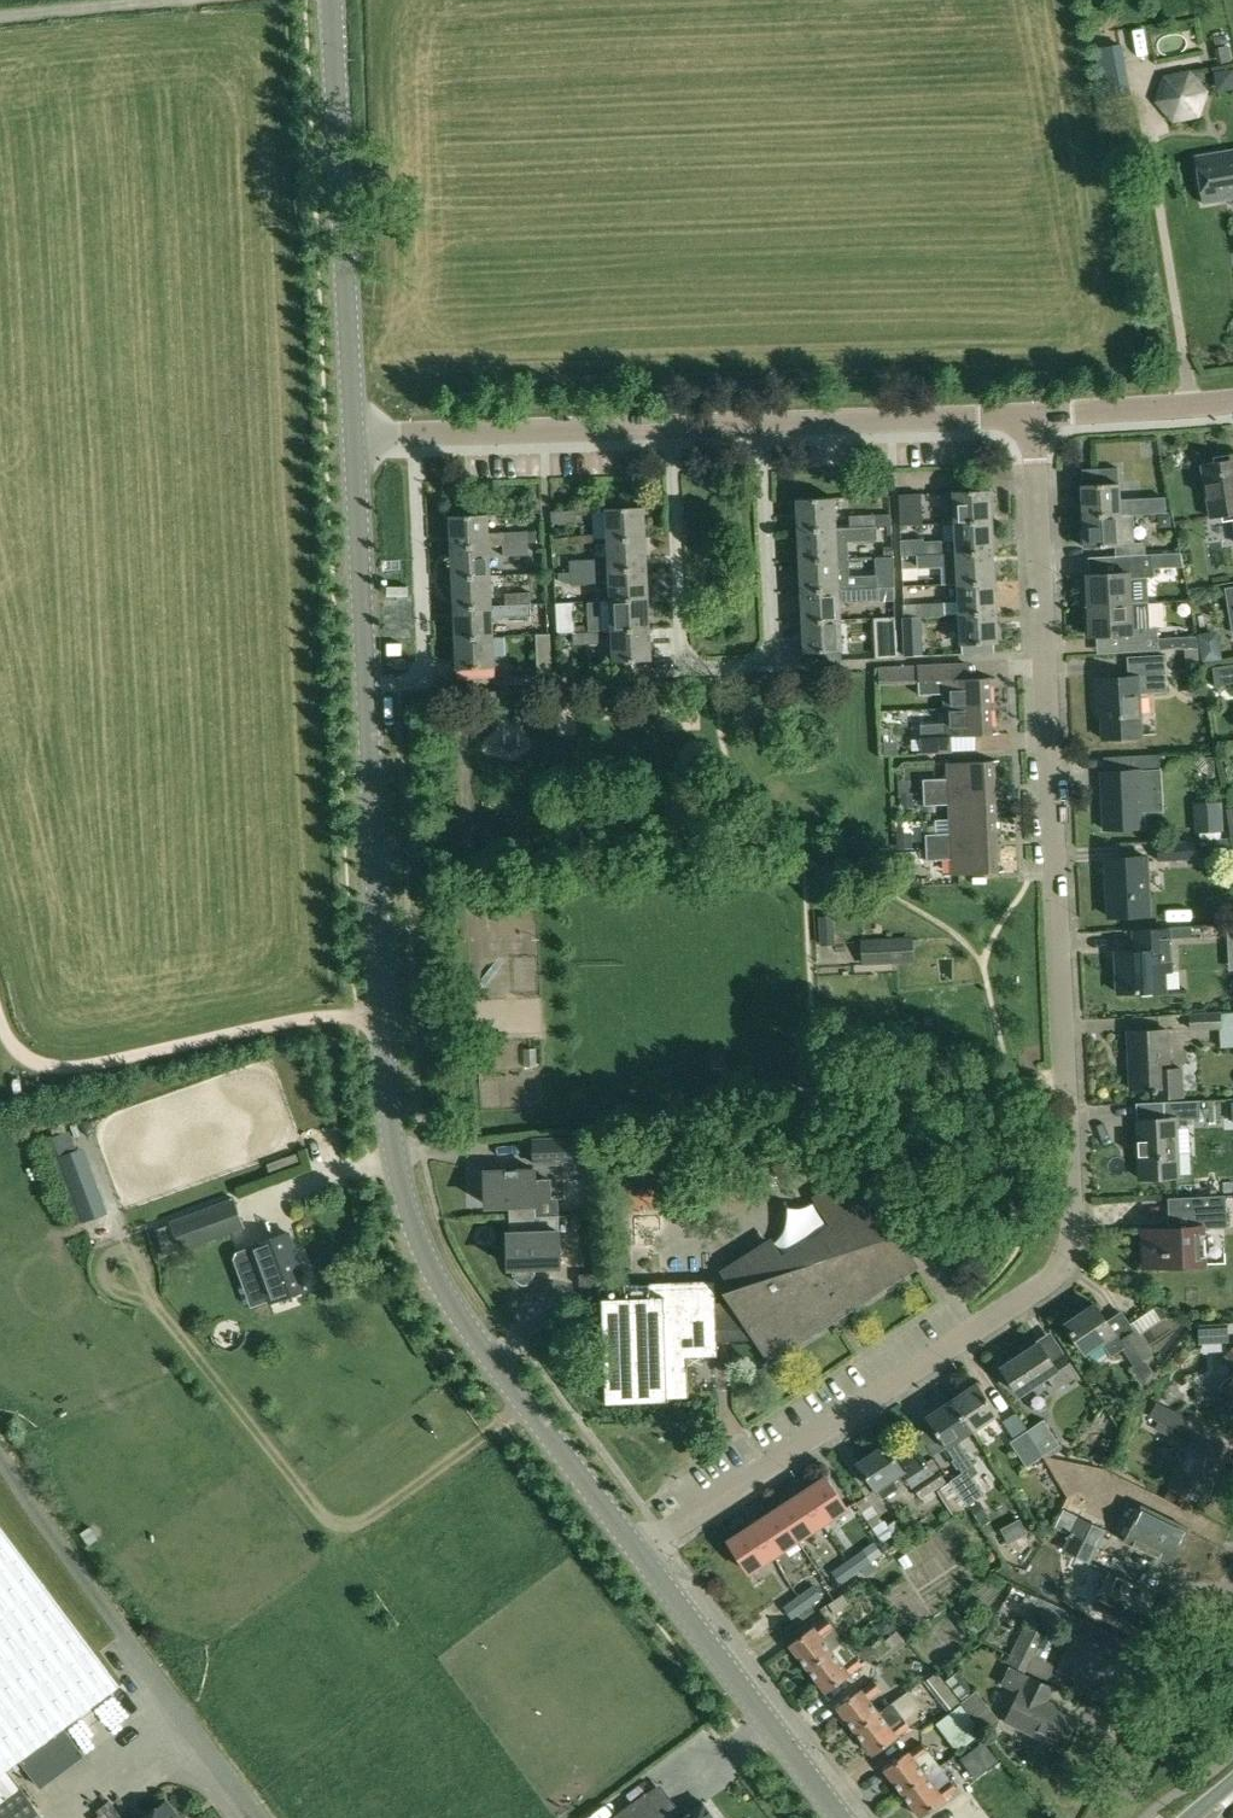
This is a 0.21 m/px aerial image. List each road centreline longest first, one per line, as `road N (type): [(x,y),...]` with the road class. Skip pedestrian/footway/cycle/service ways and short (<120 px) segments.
road 1 (residential): [(638,1553),(1048,1282),(1071,1250),(1033,412)]
road 2 (tertiary): [(638,1553),(469,1331),(426,1259),(403,1194),(387,1090),(353,435)]
road 3 (residential): [(353,435),(1033,412)]
road 4 (tertiary): [(353,435),(332,0)]
road 5 (tertiary): [(840,1817),(638,1553)]
road 6 (residential): [(1232,1593),(1111,1817)]
road 7 (residential): [(1033,412),(1232,401)]

